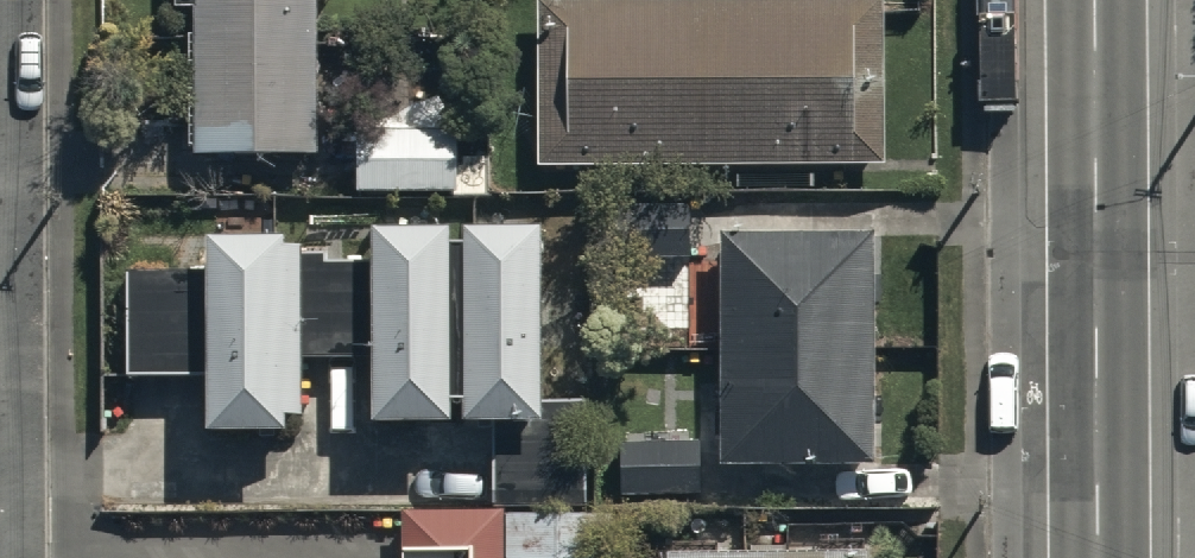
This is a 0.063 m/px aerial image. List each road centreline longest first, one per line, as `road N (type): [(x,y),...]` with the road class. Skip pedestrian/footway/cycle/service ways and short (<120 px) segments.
road 1 (tertiary): [(1092,0),(1094,557)]

